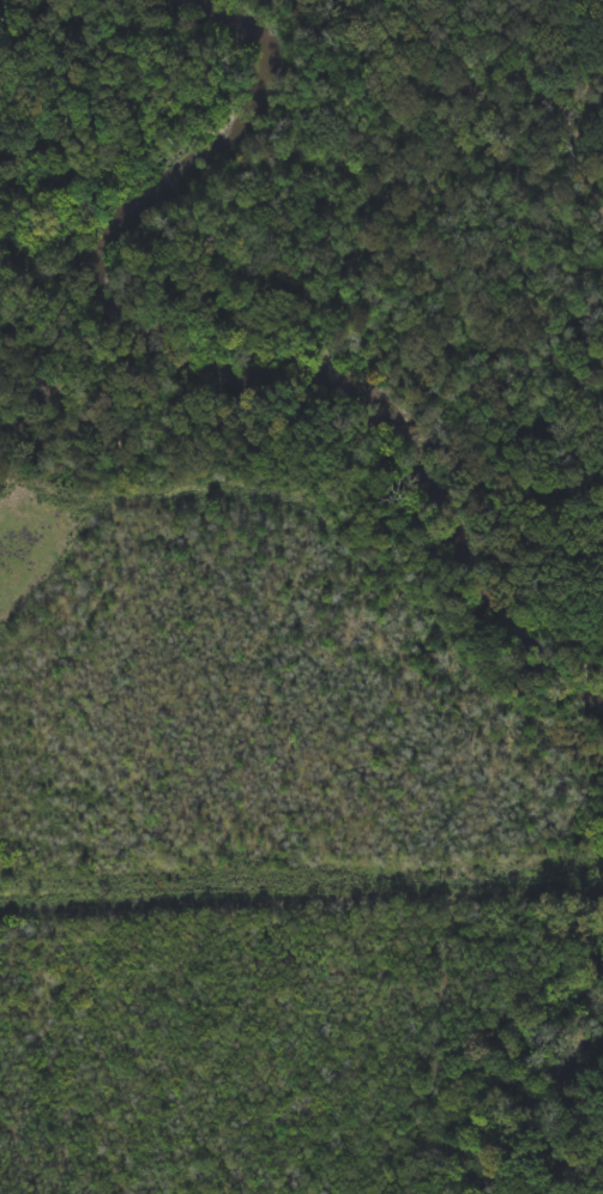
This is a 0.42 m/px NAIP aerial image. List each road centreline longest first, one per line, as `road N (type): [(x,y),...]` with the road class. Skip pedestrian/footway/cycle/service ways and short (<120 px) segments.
road 1 (track): [(602,895),(0,894)]

